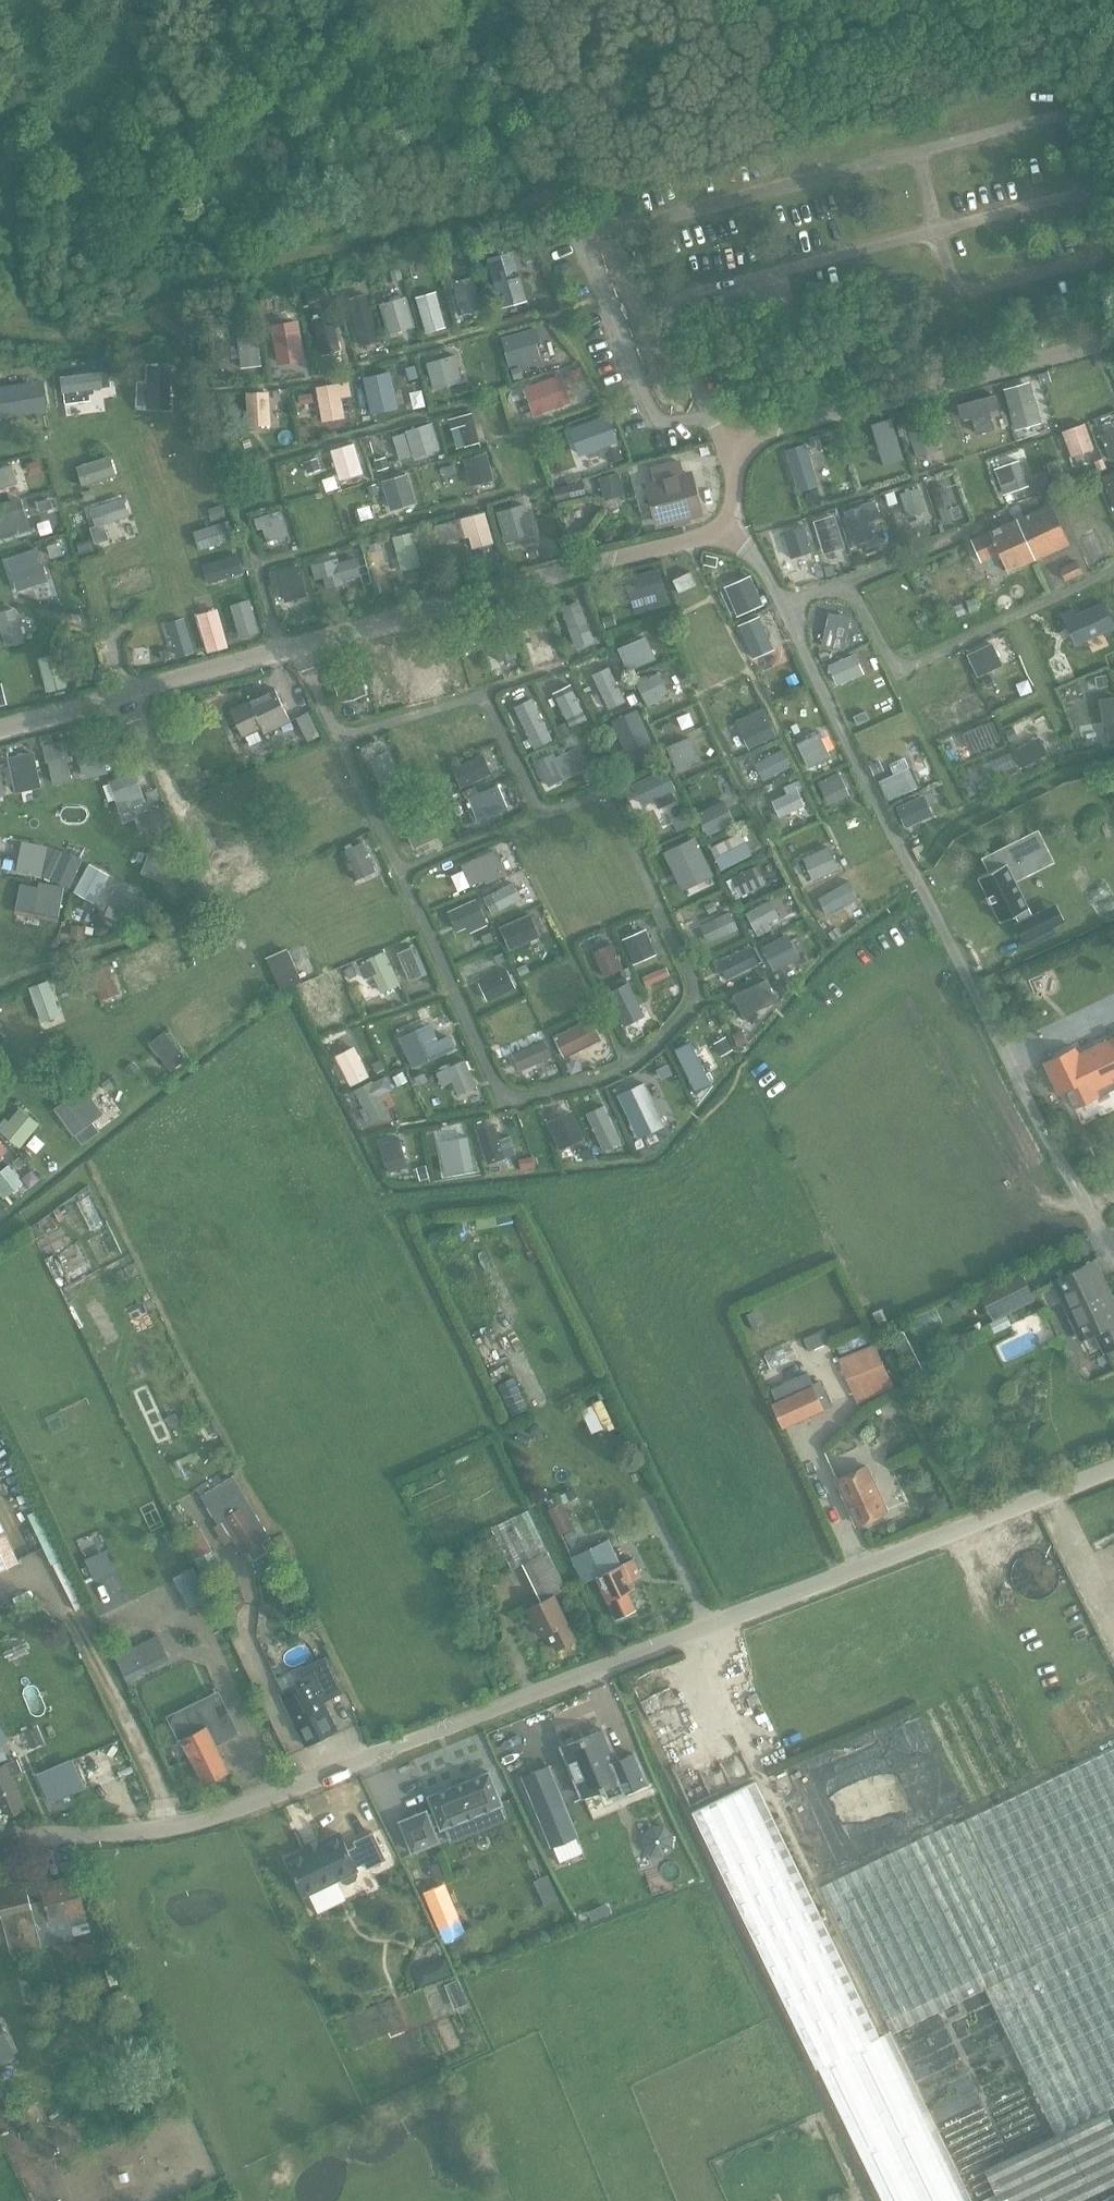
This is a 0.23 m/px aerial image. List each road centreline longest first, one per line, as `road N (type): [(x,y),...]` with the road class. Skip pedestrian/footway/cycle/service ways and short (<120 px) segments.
road 1 (unclassified): [(0,1836),(174,1836),(1113,1469)]
road 2 (unclassified): [(732,530),(758,558),(1046,1135),(1113,1253)]
road 3 (unclassified): [(732,530),(0,729)]
road 4 (unclassified): [(732,530),(735,459),(750,435),(786,418),(1113,328)]
road 5 (unclassified): [(621,190),(598,0)]

